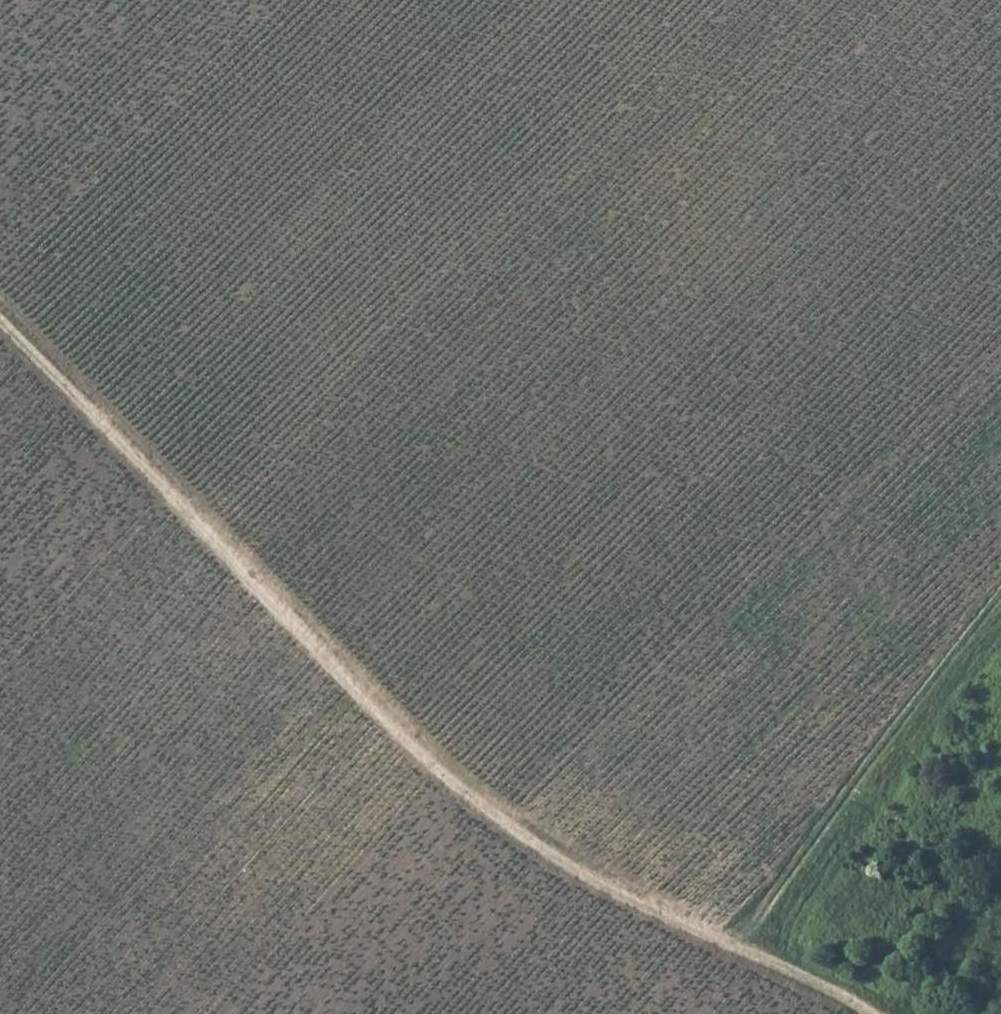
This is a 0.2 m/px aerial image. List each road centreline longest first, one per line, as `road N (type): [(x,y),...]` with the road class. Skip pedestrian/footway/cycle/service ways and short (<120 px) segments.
road 1 (track): [(863,1013),(571,869),(422,756),(0,323)]
road 2 (track): [(711,942),(875,747),(1000,576)]

